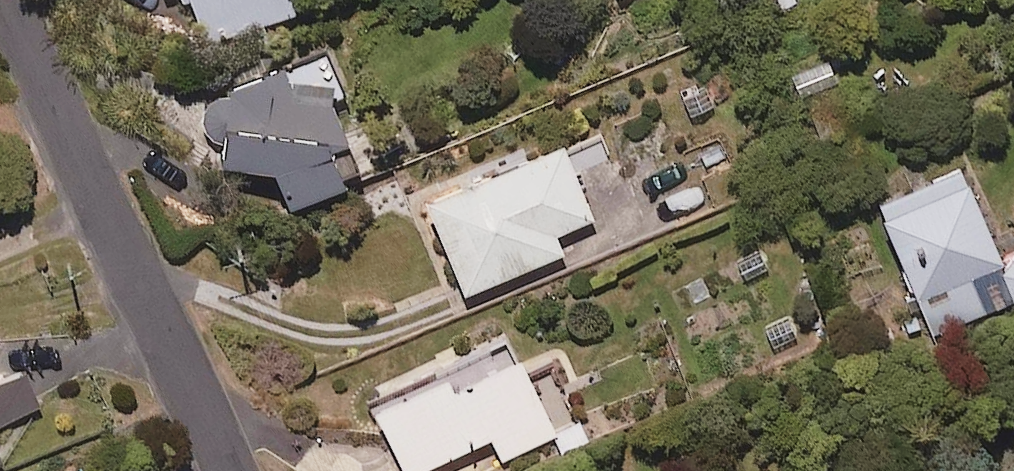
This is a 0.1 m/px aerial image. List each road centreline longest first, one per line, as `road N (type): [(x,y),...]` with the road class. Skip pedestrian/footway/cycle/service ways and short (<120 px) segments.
road 1 (residential): [(6,0),(226,470)]

